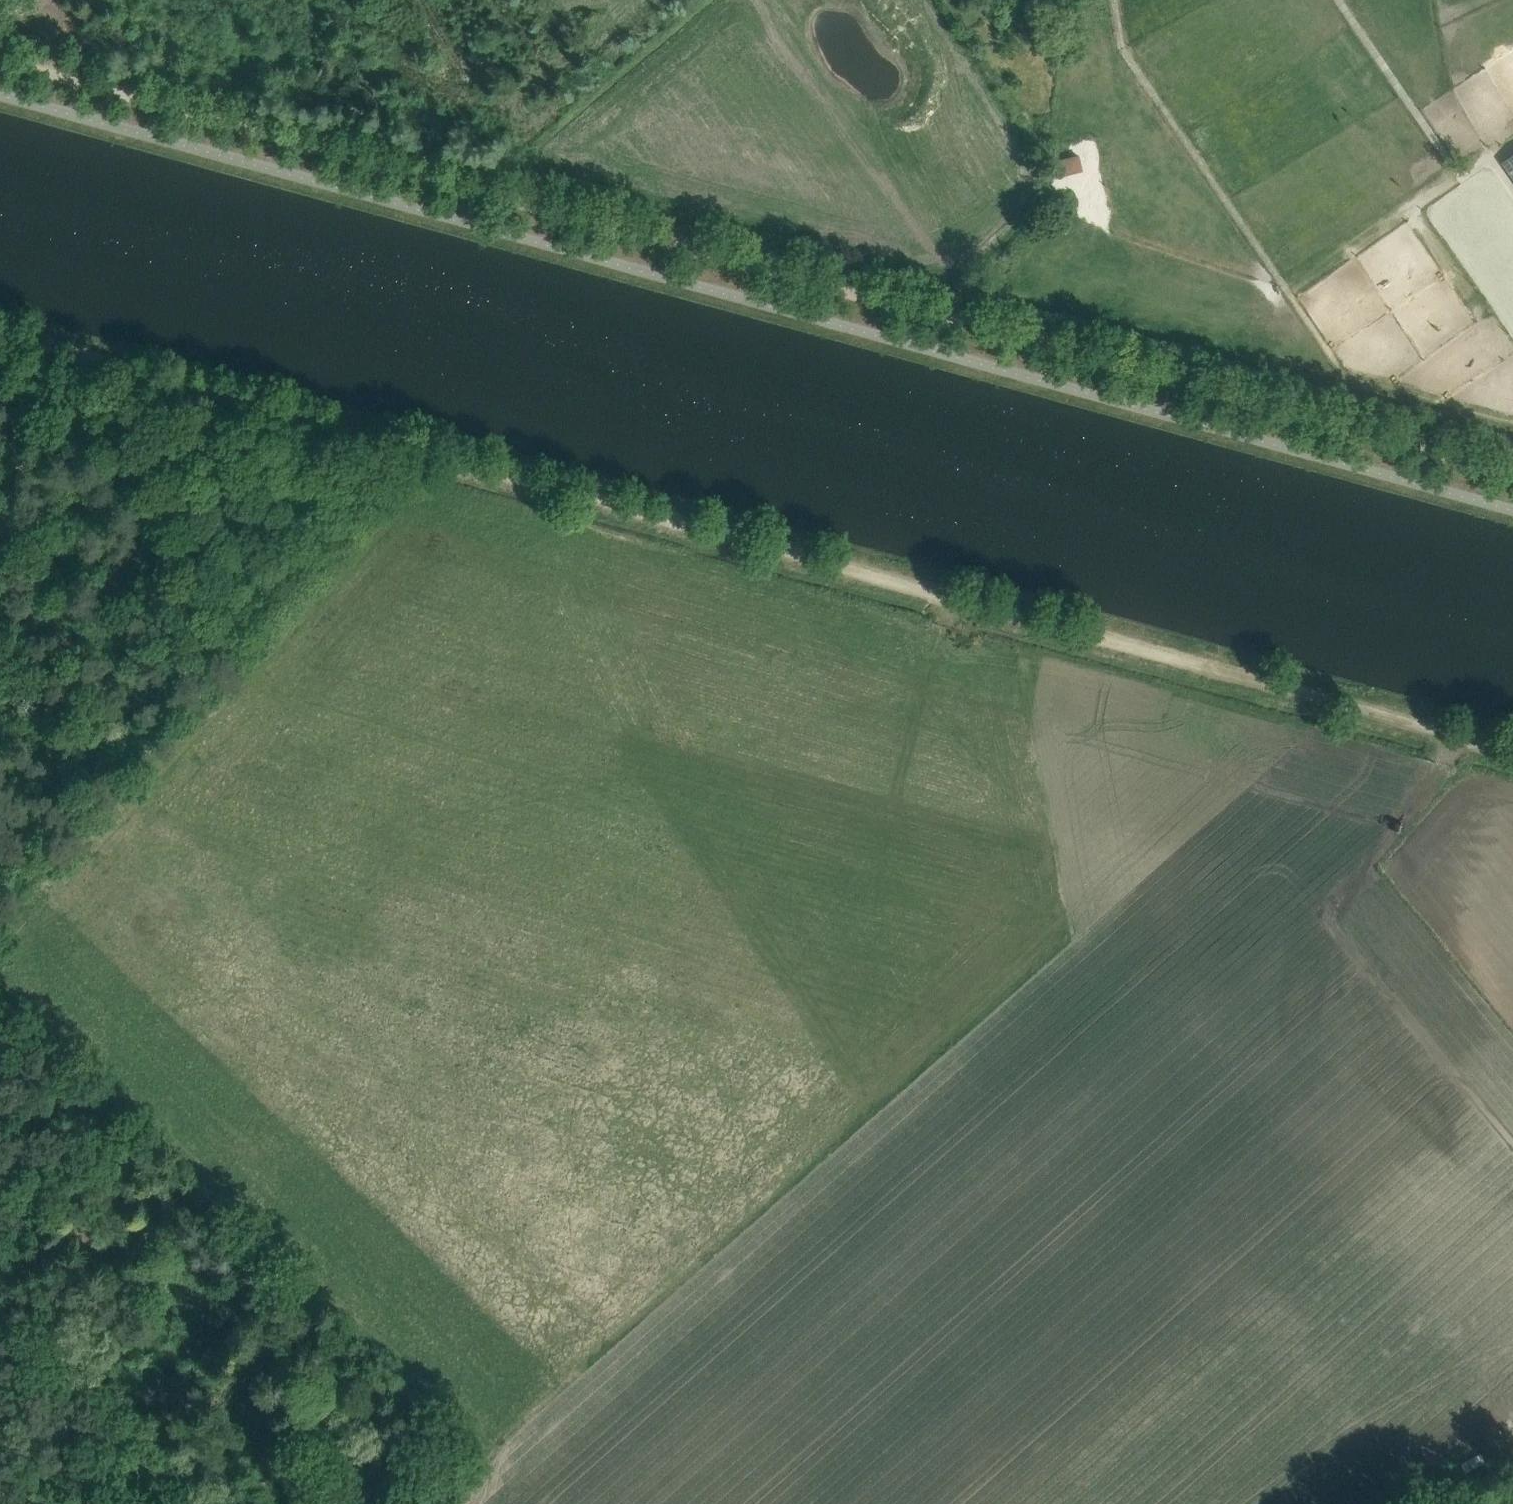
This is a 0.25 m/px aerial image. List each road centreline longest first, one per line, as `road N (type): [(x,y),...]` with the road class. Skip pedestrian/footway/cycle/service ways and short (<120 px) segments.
road 1 (track): [(1512,478),(856,290),(0,58)]
road 2 (track): [(83,361),(658,511),(1276,691),(1512,751)]

